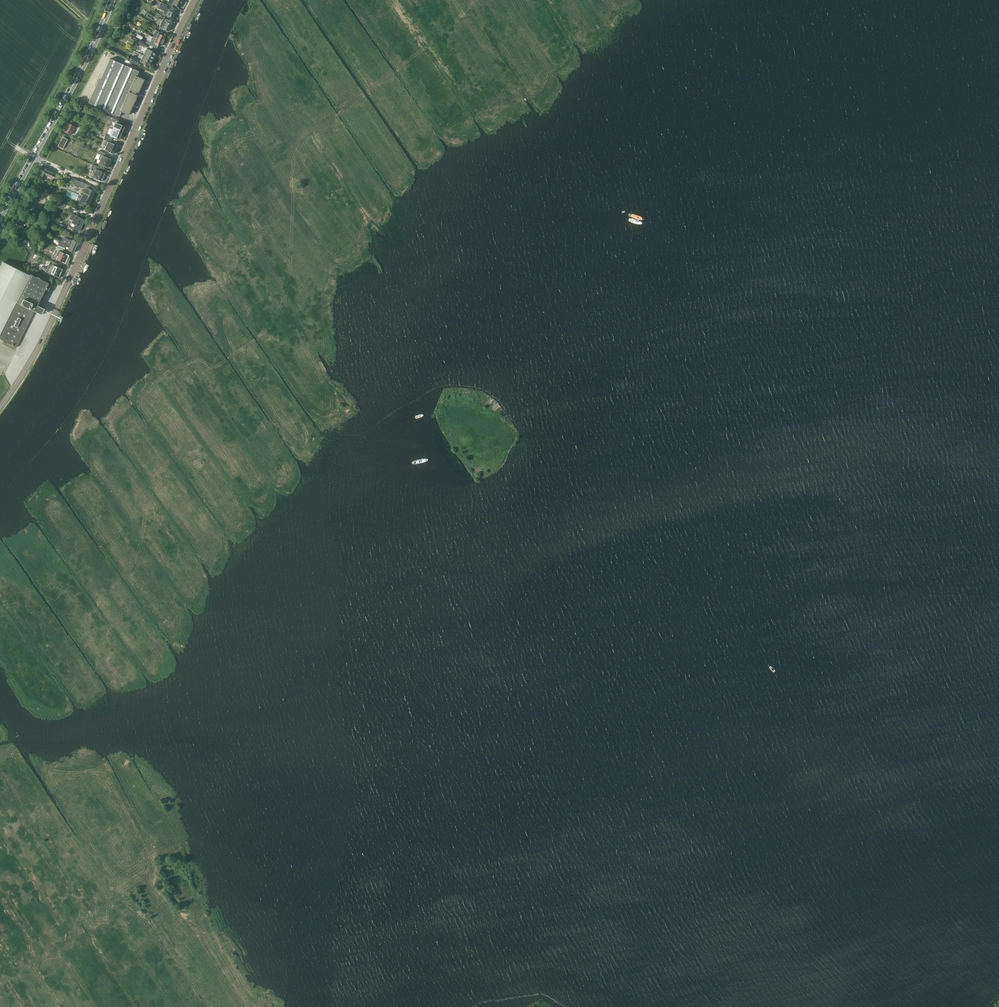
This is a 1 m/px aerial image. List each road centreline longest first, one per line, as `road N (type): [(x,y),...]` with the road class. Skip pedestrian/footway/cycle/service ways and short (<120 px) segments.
road 1 (tertiary): [(0,407),(54,318),(195,0)]
road 2 (secondary): [(0,217),(112,0)]

